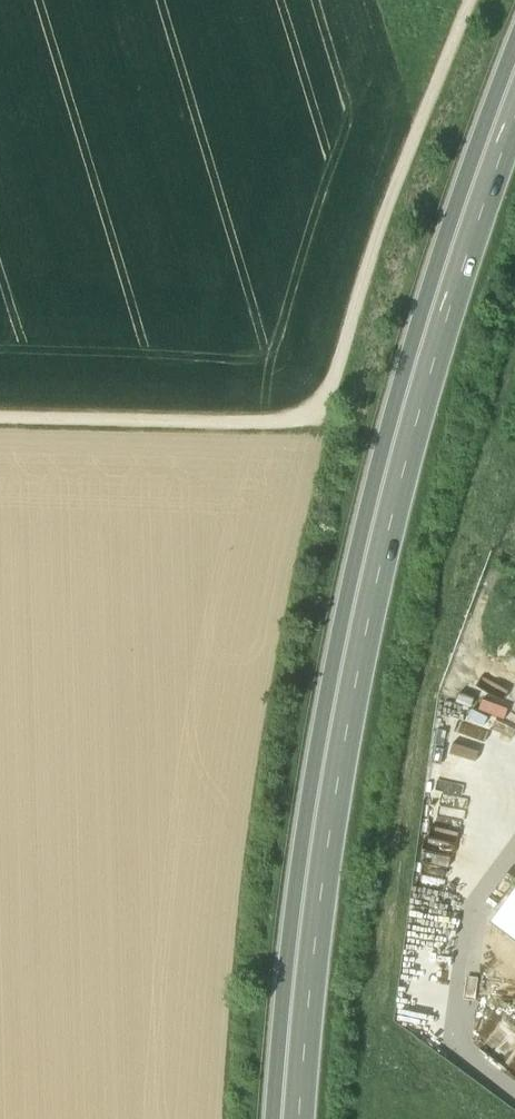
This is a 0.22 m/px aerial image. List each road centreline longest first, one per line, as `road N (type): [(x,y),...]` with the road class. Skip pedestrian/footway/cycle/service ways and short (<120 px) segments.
road 1 (trunk): [(291,1118),(320,839),(361,611),(443,289),(514,89)]
road 2 (track): [(361,1118),(375,930),(401,772),(436,601),(514,338)]
road 3 (track): [(0,424),(269,425),(319,414),(472,0)]

